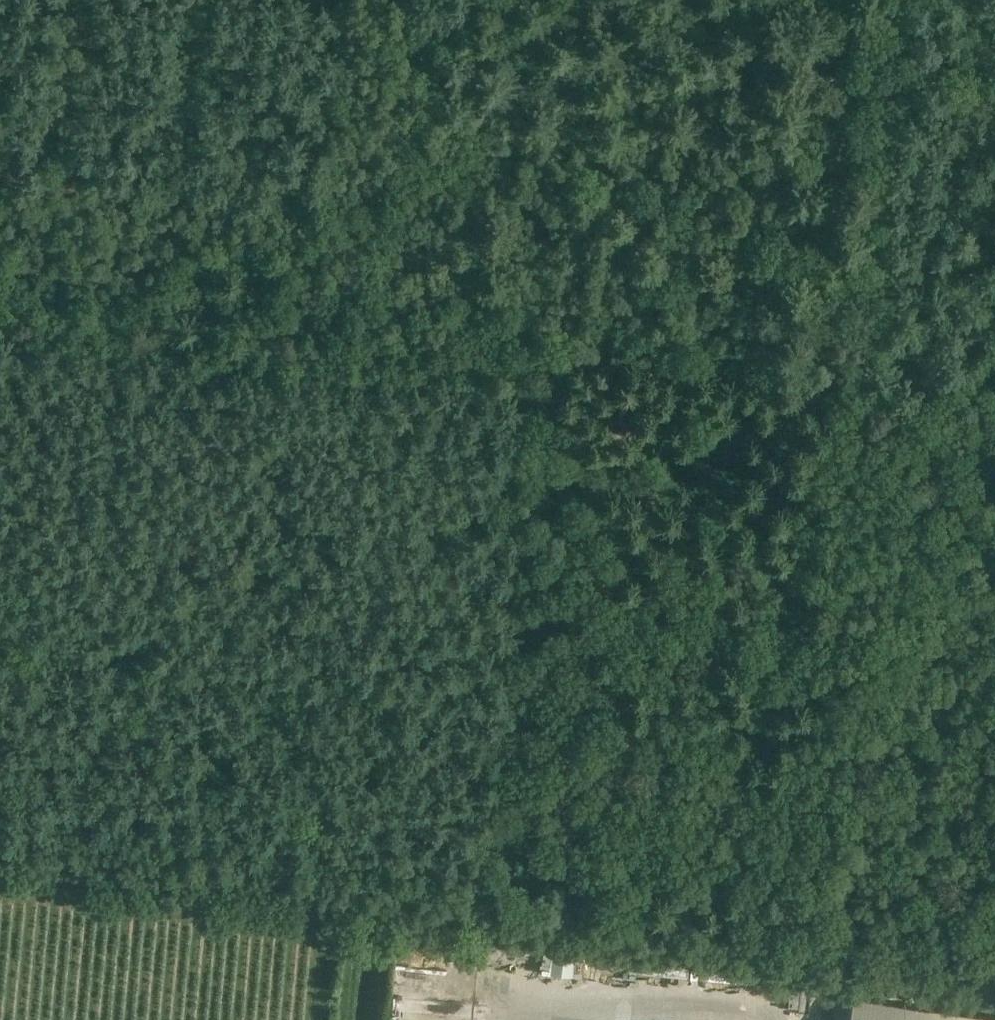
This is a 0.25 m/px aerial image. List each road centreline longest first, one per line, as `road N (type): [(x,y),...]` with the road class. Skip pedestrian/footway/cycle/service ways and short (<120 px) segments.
road 1 (track): [(351,1019),(359,934),(0,885)]

